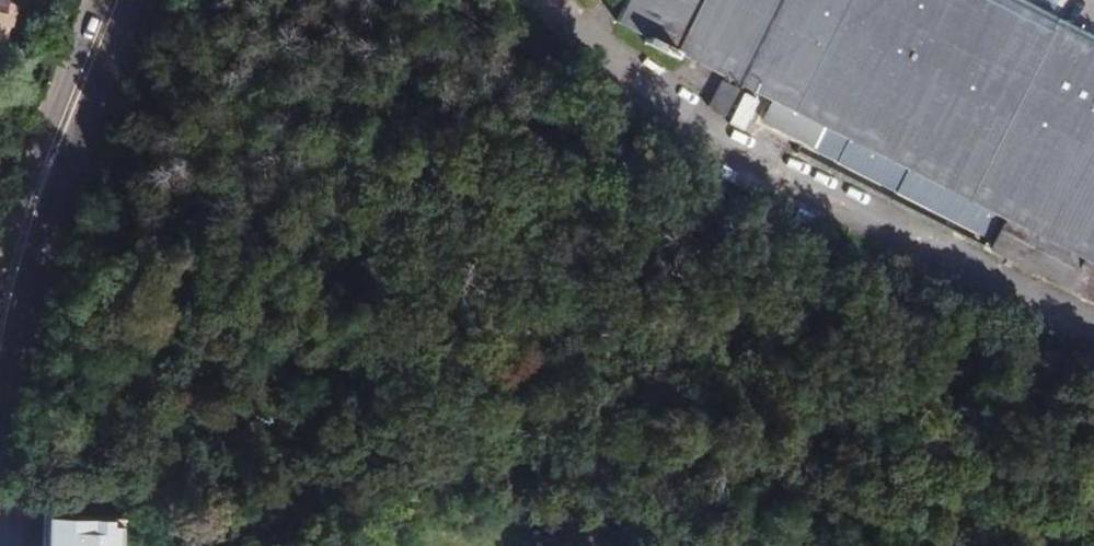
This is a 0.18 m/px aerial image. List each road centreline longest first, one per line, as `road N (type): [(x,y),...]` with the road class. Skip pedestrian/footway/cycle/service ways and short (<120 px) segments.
road 1 (secondary): [(0,454),(19,320),(41,245),(141,0)]
road 2 (secondary): [(102,0),(37,164),(0,286)]

